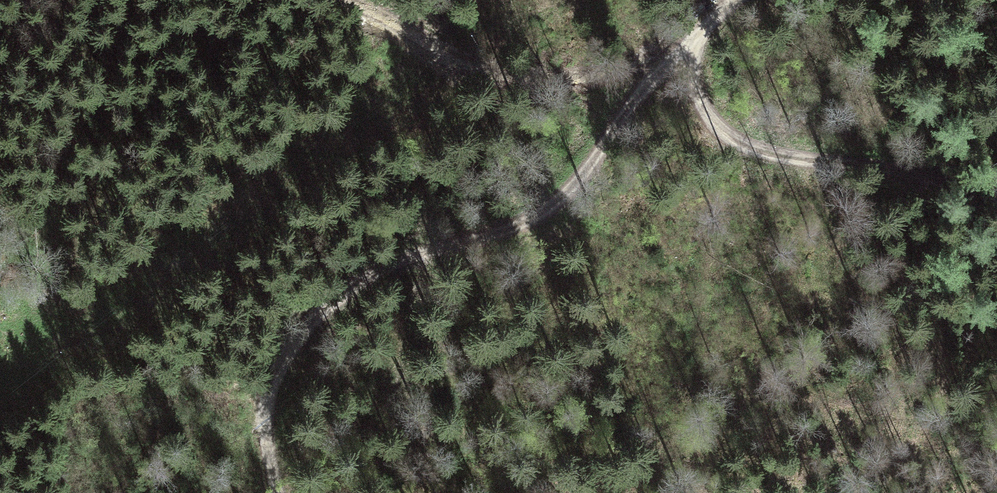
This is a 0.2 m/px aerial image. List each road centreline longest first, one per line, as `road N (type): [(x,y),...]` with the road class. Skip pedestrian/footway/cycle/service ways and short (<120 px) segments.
road 1 (track): [(699,38),(659,69),(558,197),(500,229),(383,271),(311,323),(275,370),(269,396),(285,492)]
road 2 (track): [(996,194),(878,163),(764,154),(732,140),(714,123),(696,82),(699,38)]
road 3 (track): [(699,38),(578,82),(507,79),(446,61),(348,0)]

